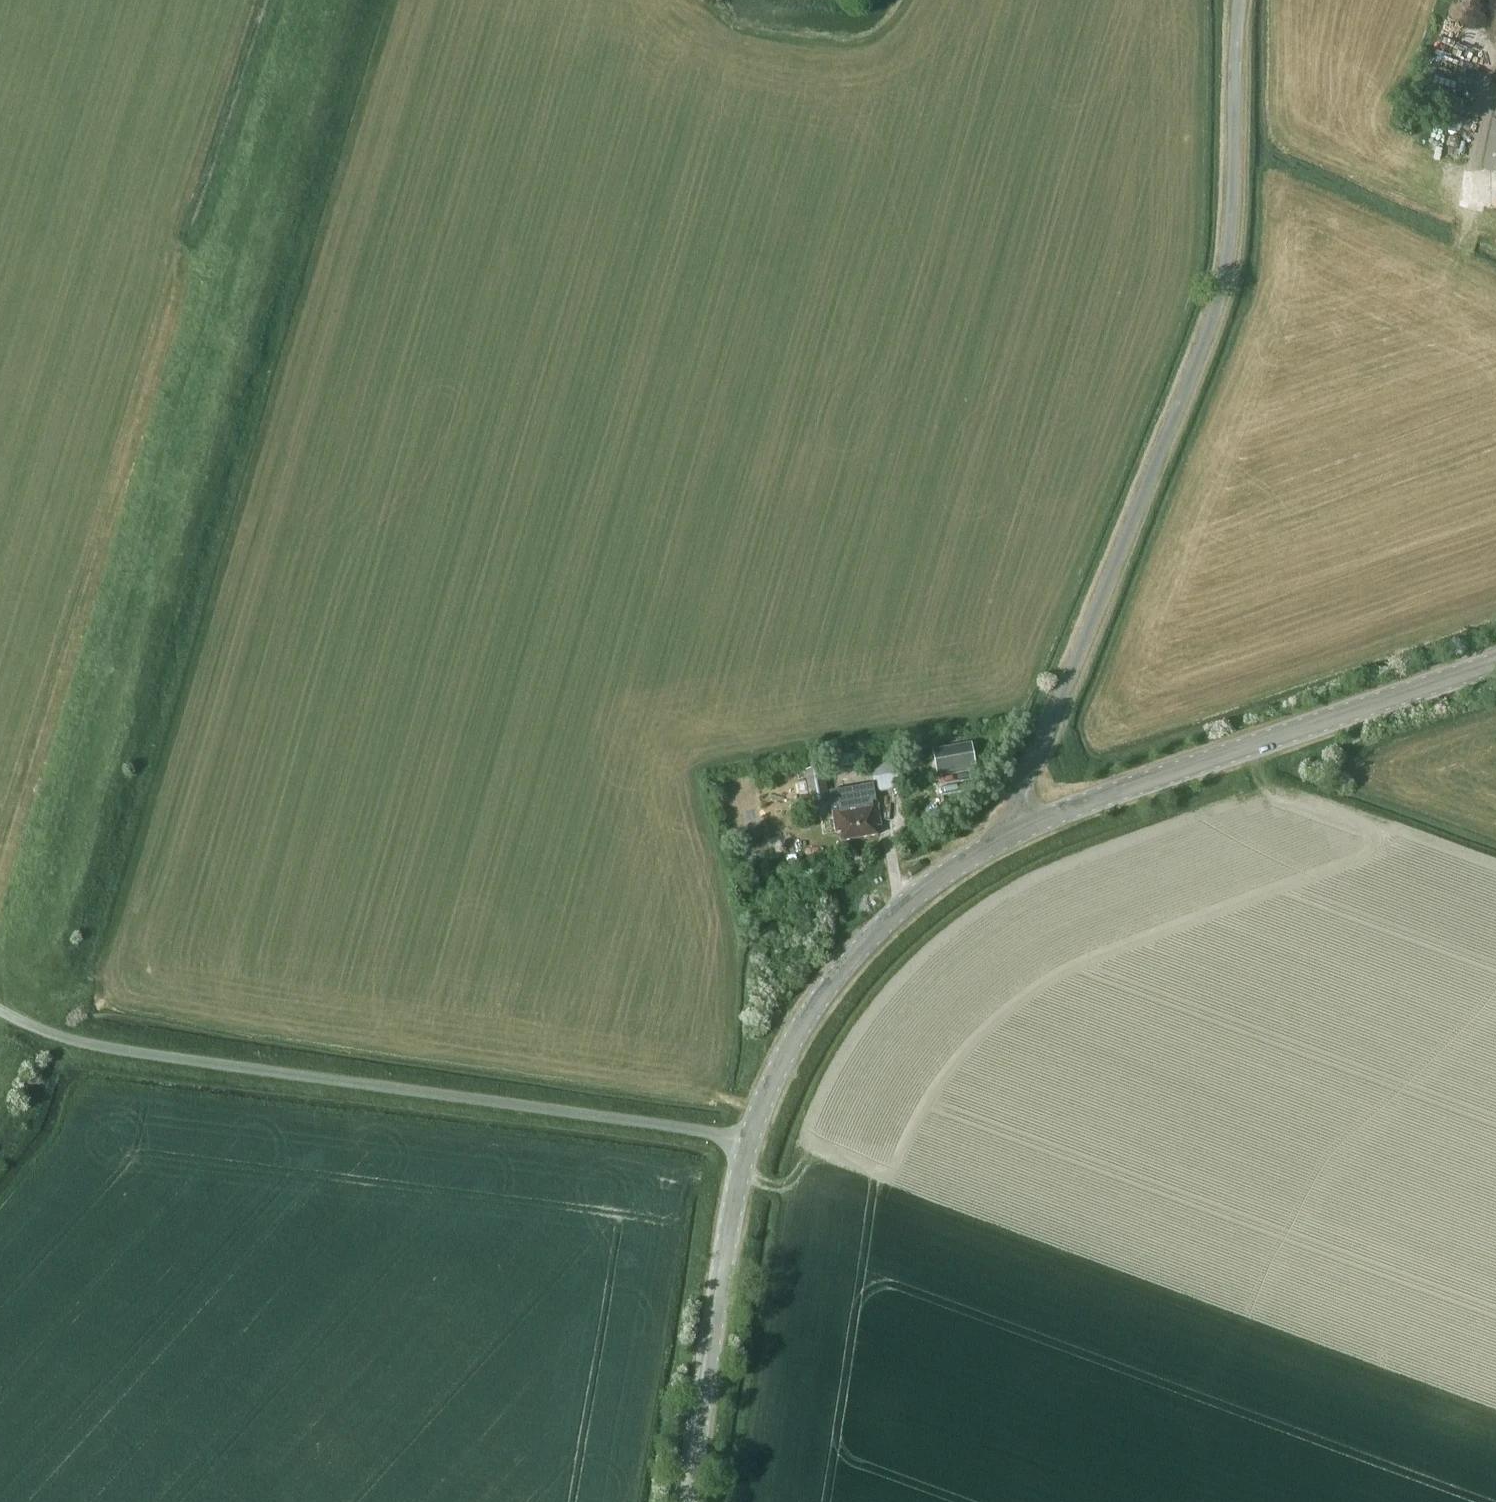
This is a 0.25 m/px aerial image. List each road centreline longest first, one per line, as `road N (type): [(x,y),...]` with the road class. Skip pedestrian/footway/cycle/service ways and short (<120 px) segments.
road 1 (unclassified): [(1006,831),(1221,288),(1232,218),(1239,0)]
road 2 (tertiary): [(686,1501),(748,1142),(777,1066),(821,990),(902,900),(1006,831)]
road 3 (tertiary): [(1006,831),(1495,663)]

